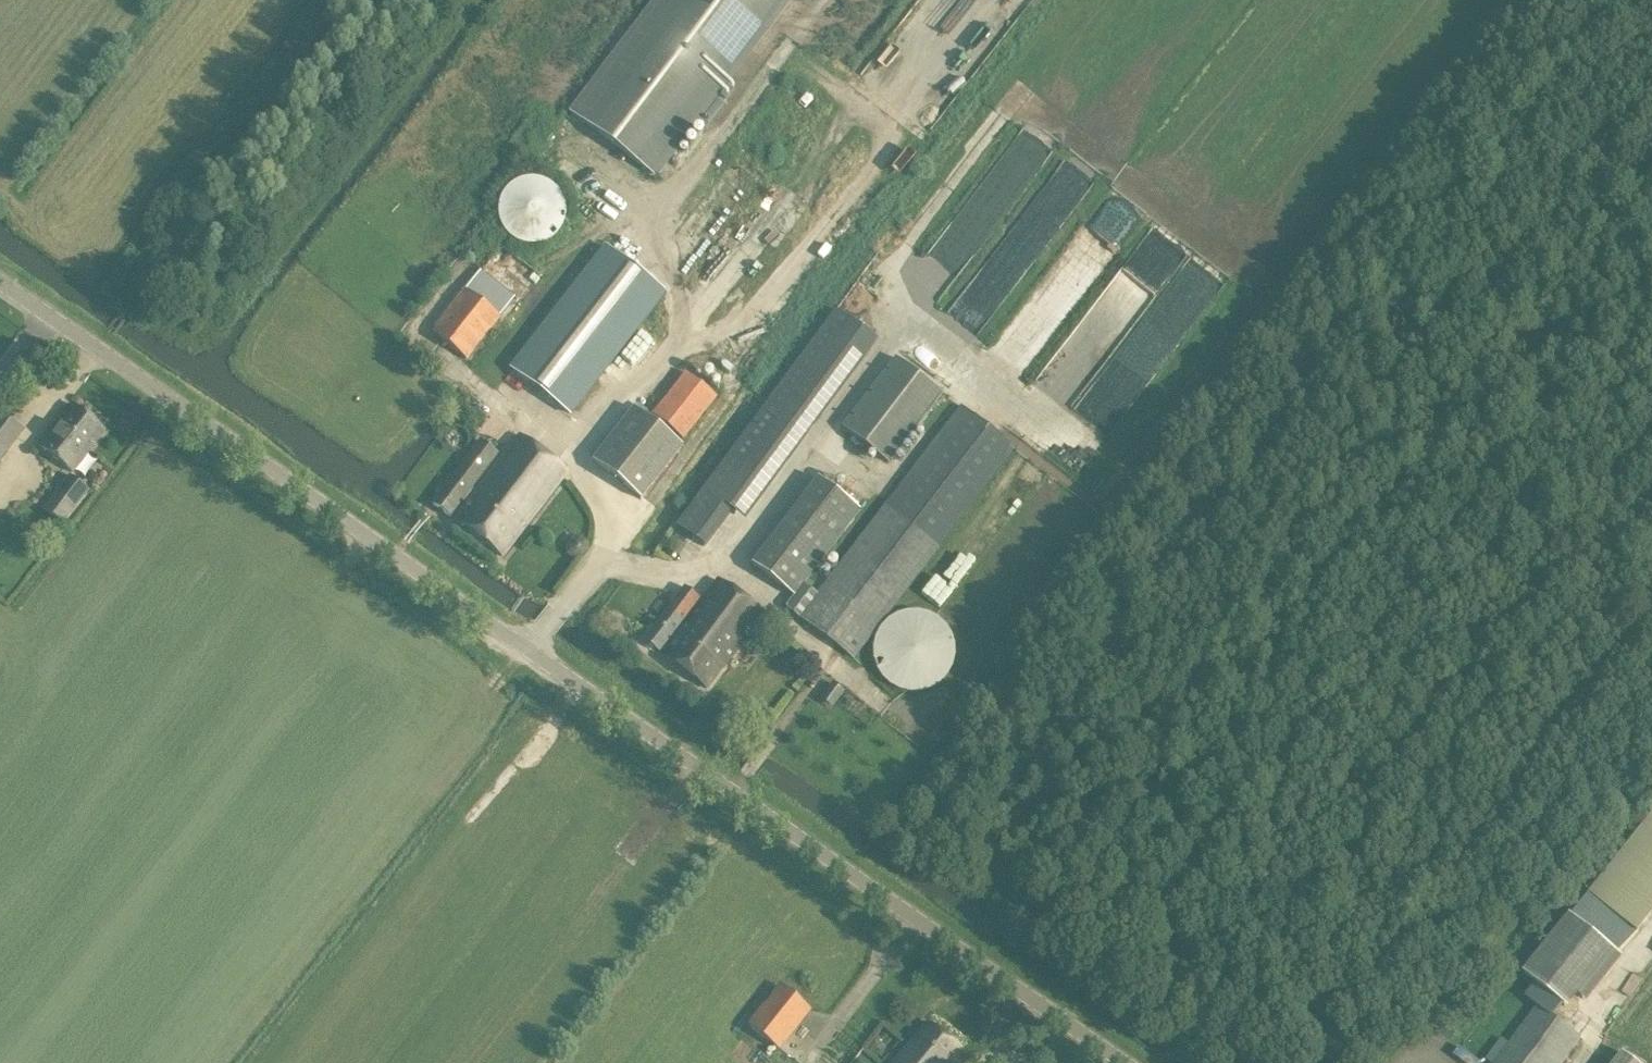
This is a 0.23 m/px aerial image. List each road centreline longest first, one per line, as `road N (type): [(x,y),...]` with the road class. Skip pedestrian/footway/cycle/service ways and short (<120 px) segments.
road 1 (tertiary): [(1125,1062),(0,281)]
road 2 (track): [(1651,747),(1439,1023)]
road 3 (track): [(829,0),(665,212)]
road 4 (track): [(442,359),(579,466)]

